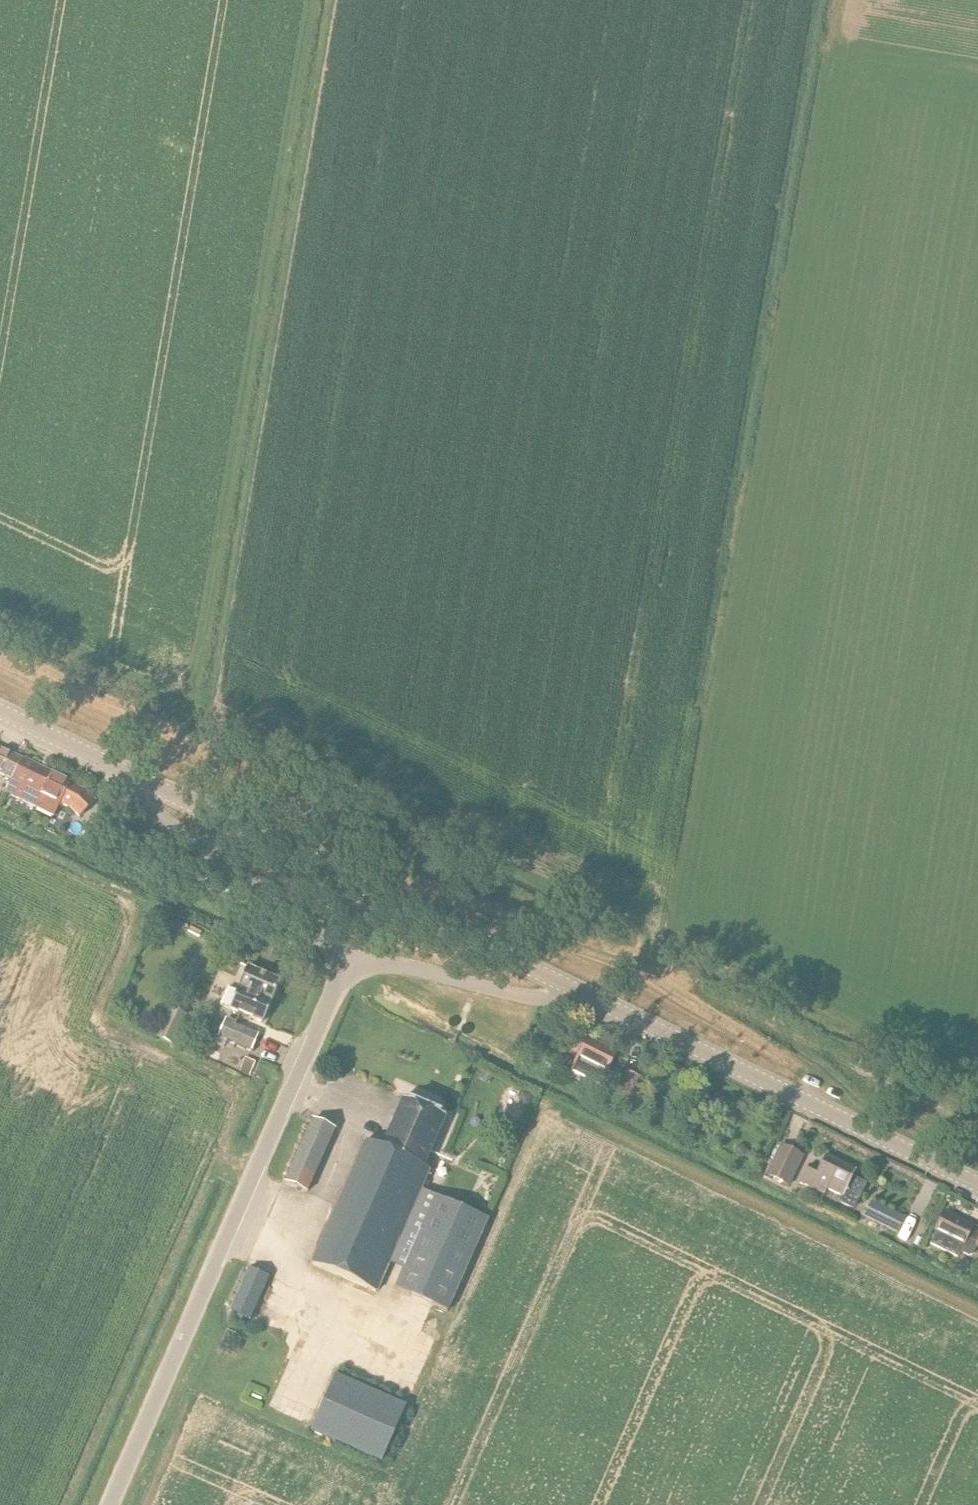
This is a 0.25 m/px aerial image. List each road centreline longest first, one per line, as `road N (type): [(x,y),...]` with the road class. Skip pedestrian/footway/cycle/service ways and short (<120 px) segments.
road 1 (track): [(836,0),(678,909),(647,971)]
road 2 (track): [(402,907),(487,916),(629,963),(977,1127)]
road 3 (unclassified): [(109,1504),(352,951)]
road 4 (tertiary): [(593,998),(91,756)]
road 5 (track): [(173,691),(669,932)]
road 6 (track): [(977,1314),(544,1104)]
road 7 (tertiary): [(593,998),(977,1185)]
road 8 (unclassified): [(91,756),(164,821),(352,951)]
road 9 (unclassified): [(593,998),(515,995),(352,951)]
road 10 (track): [(664,979),(779,1056),(812,1104)]

